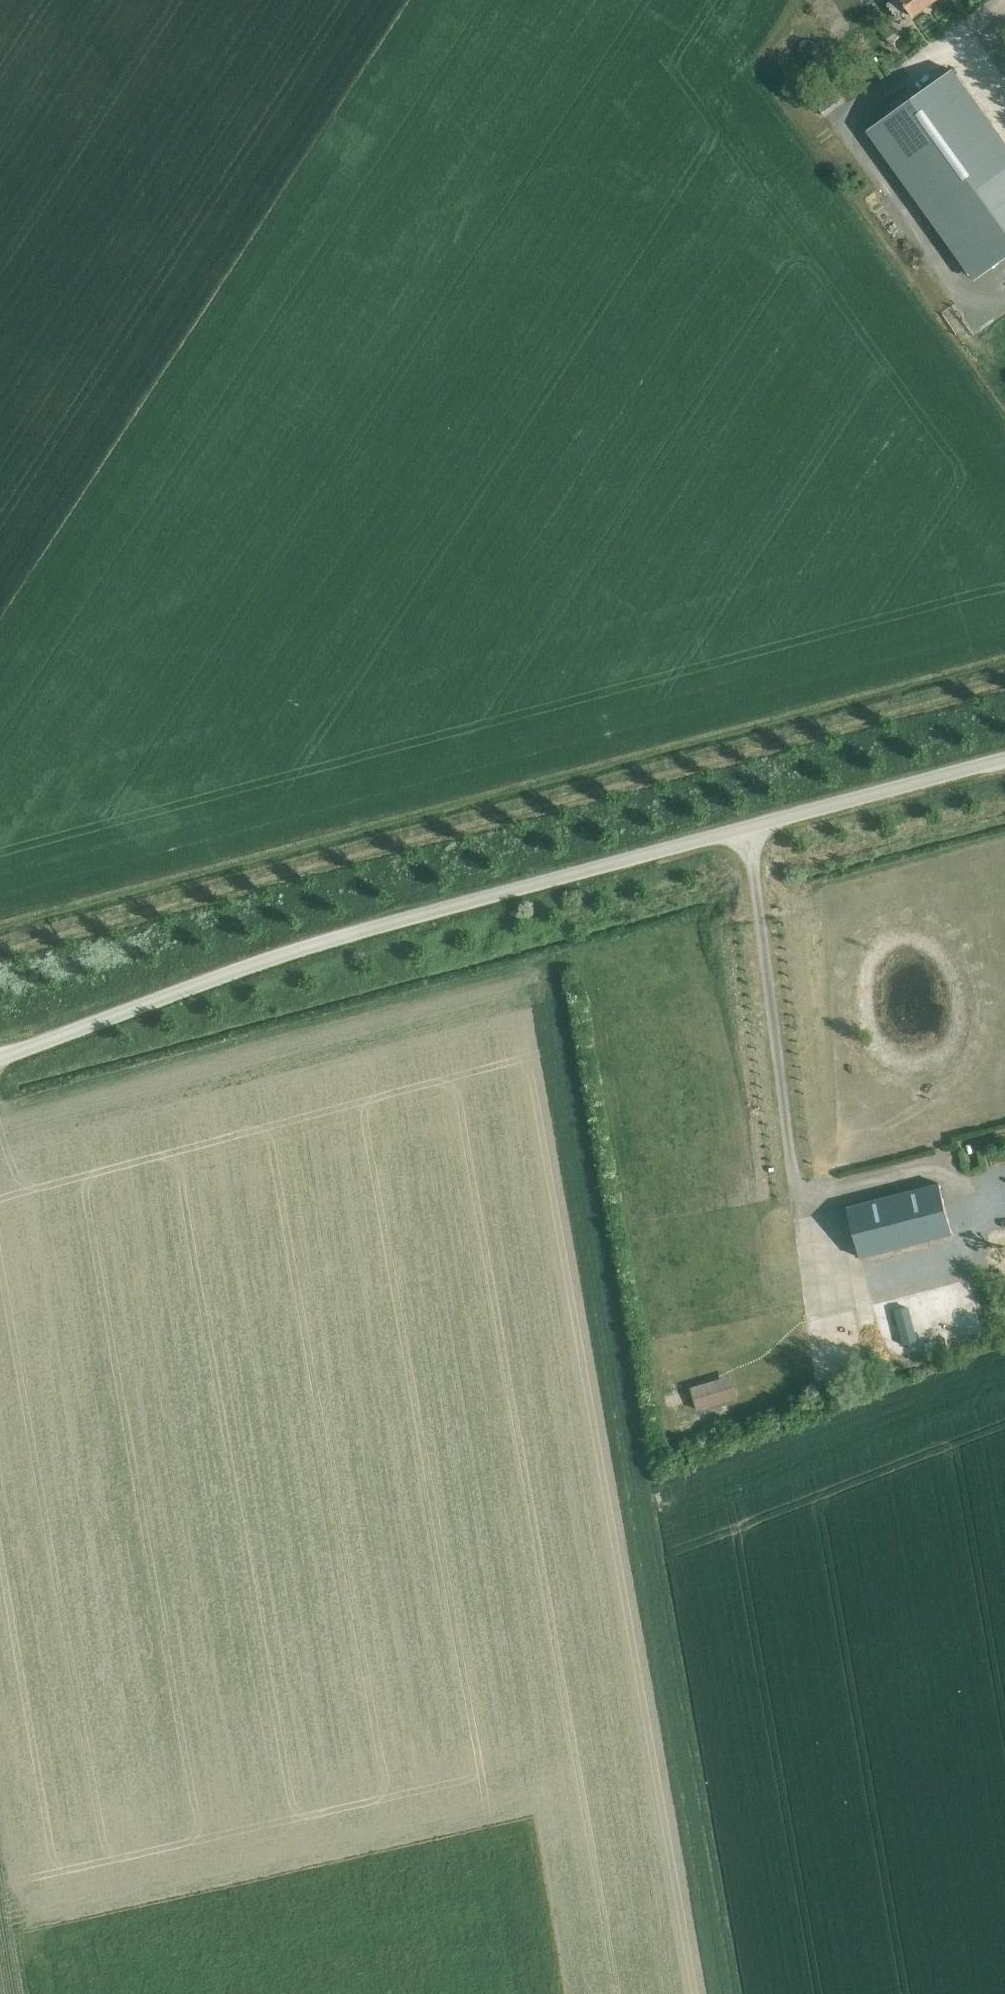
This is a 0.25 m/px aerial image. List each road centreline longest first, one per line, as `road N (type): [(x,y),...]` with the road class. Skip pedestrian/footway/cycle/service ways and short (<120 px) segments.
road 1 (unclassified): [(0,1058),(382,926),(1004,760)]

